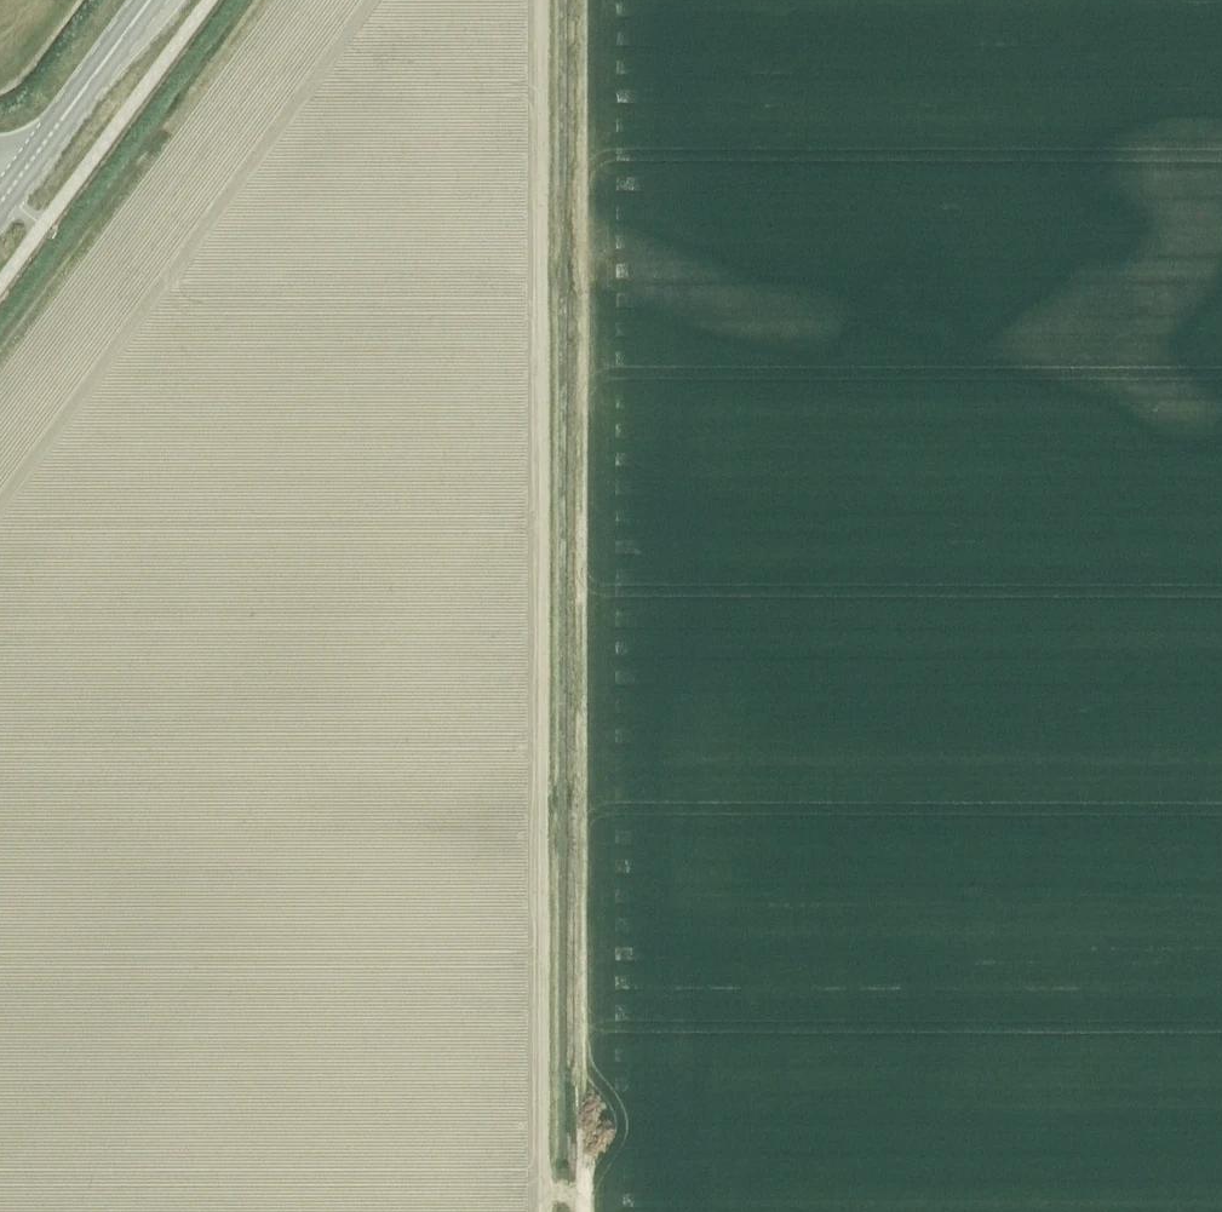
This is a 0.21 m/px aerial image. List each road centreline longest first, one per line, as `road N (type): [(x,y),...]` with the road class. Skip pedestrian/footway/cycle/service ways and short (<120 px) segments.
road 1 (secondary): [(18,179),(150,0)]

